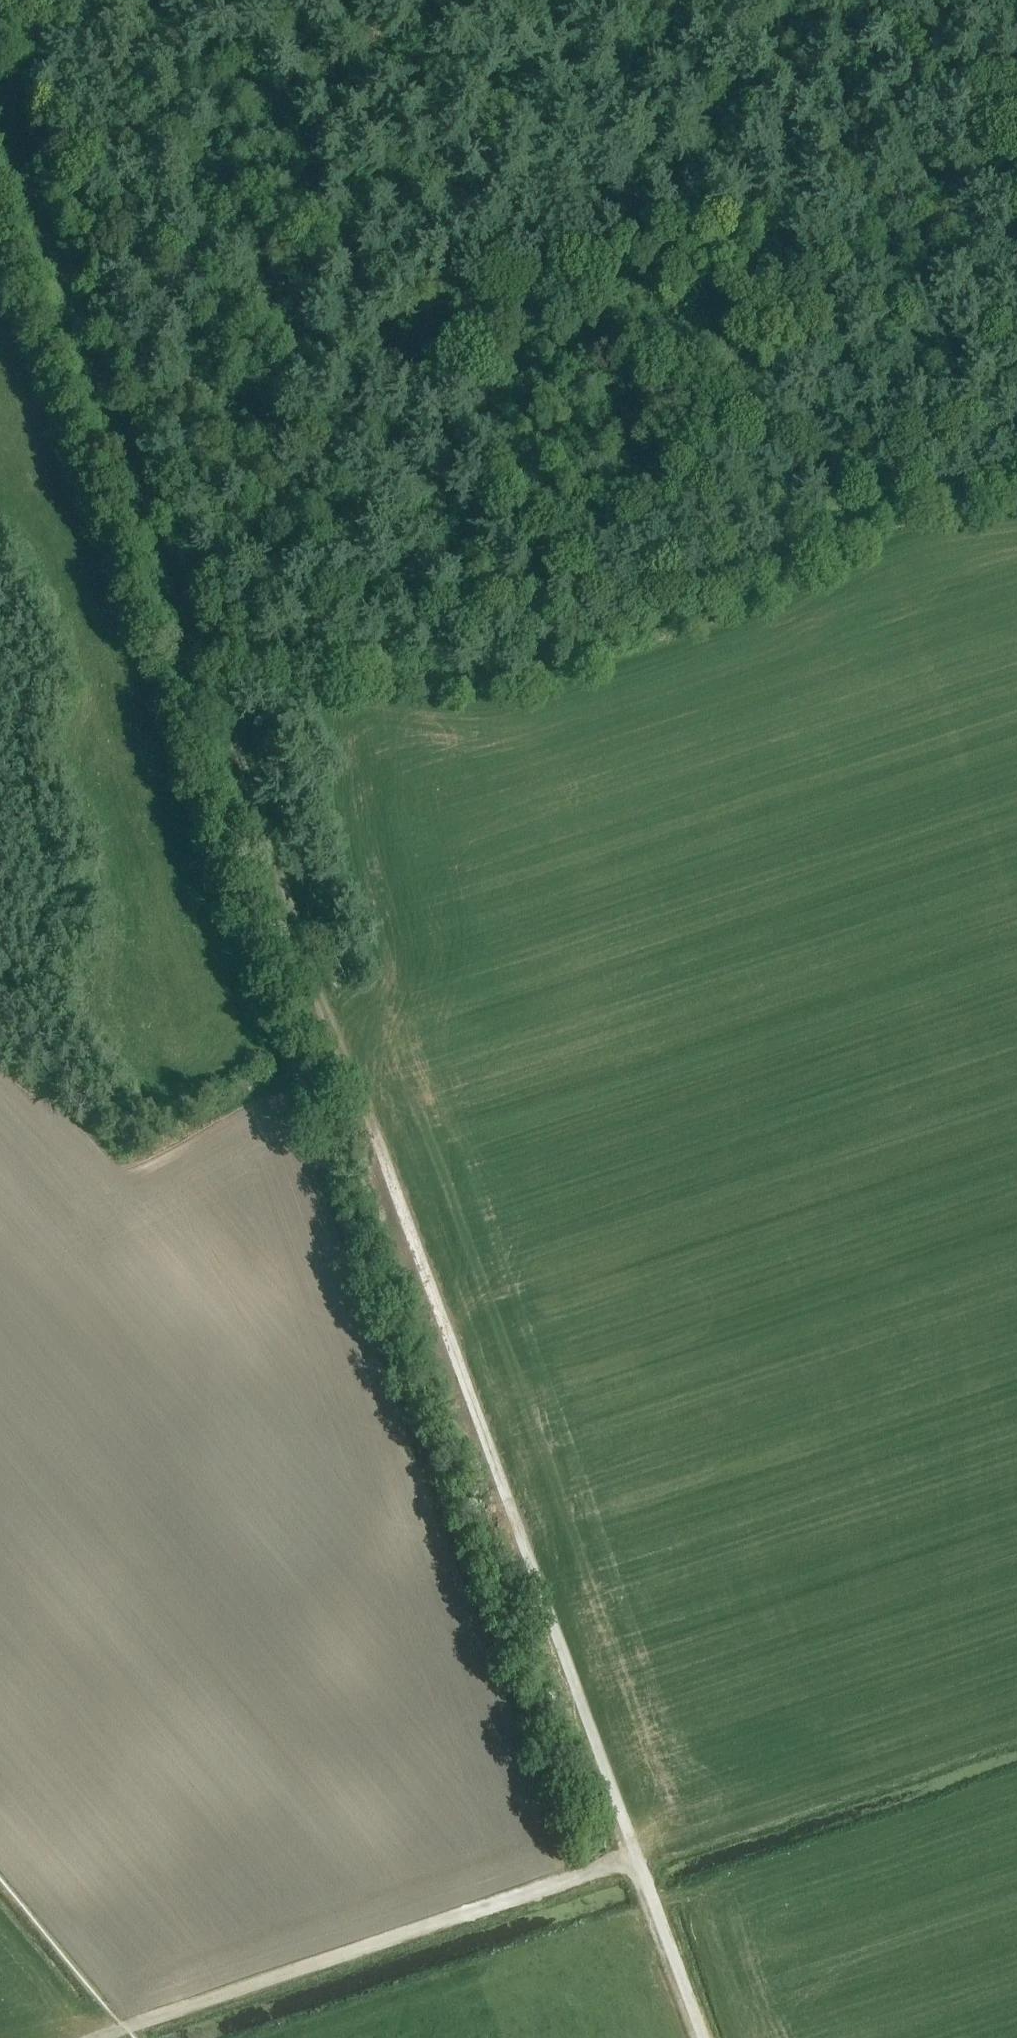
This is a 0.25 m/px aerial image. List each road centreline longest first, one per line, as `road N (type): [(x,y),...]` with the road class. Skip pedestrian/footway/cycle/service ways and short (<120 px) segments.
road 1 (track): [(701,2037),(0,119)]
road 2 (track): [(634,1855),(82,2037)]

